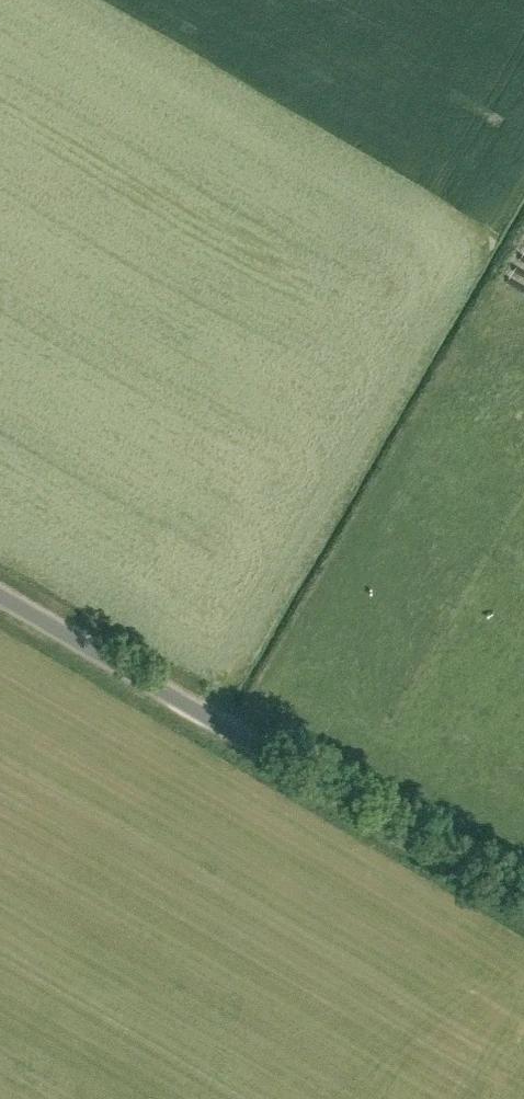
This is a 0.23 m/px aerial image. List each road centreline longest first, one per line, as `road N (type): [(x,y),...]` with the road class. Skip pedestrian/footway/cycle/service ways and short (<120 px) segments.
road 1 (unclassified): [(523,904),(0,597)]

